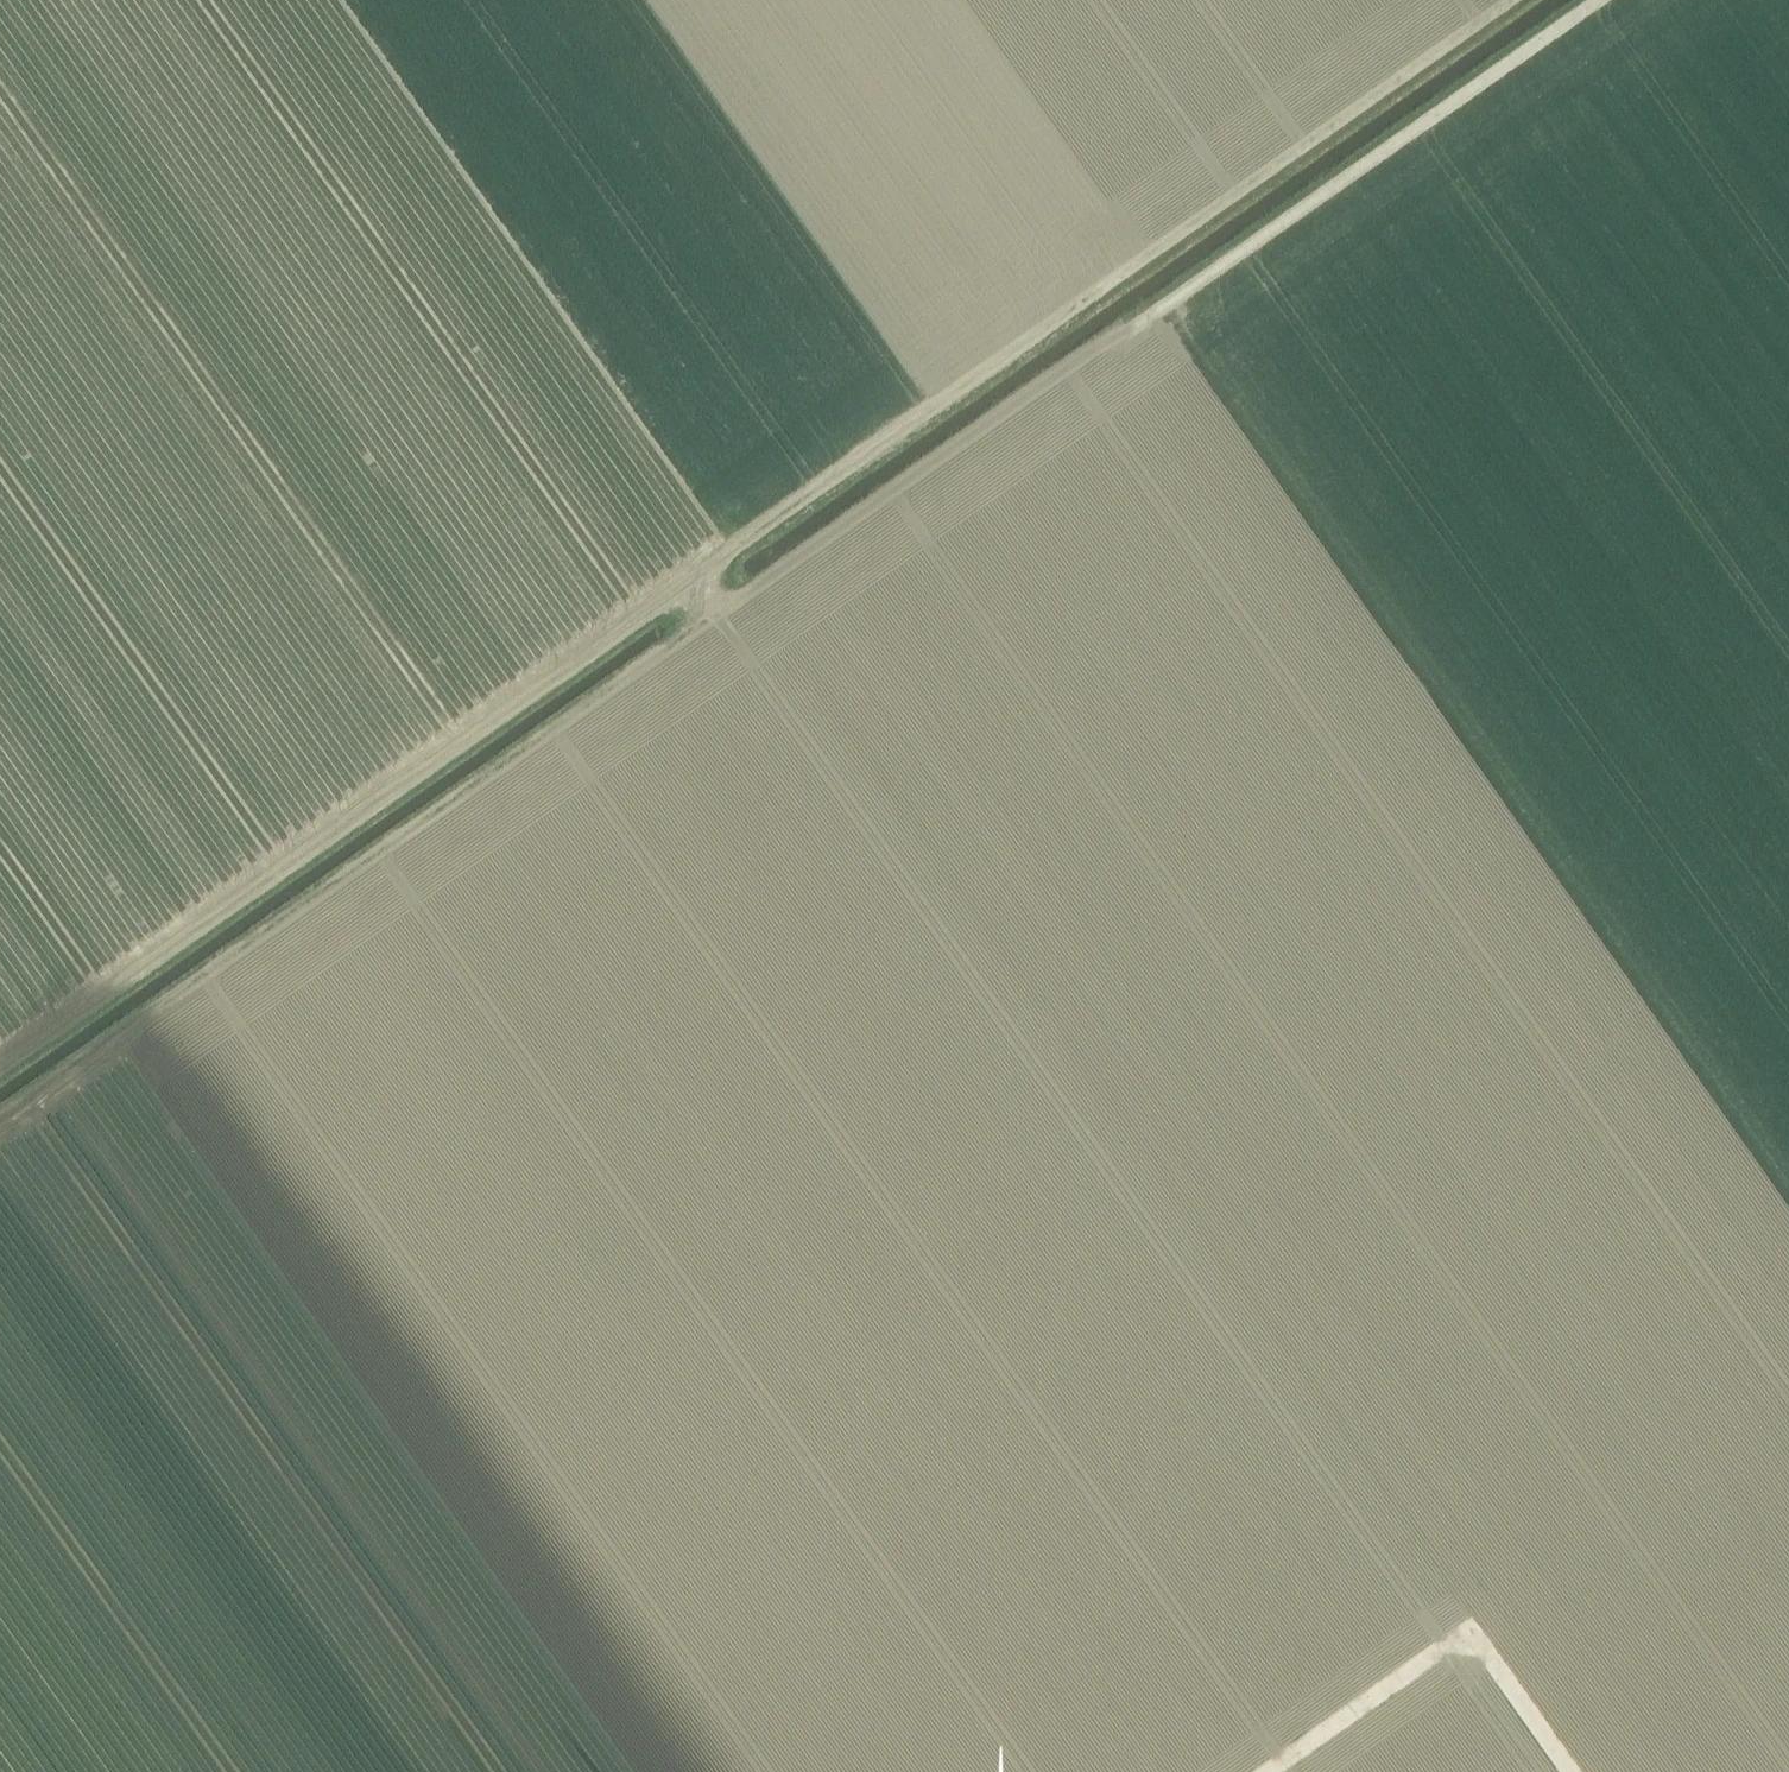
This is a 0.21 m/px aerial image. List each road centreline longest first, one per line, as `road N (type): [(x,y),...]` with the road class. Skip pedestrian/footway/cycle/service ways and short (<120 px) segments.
road 1 (track): [(1603,0),(1133,331)]
road 2 (track): [(1515,0),(1107,287)]

